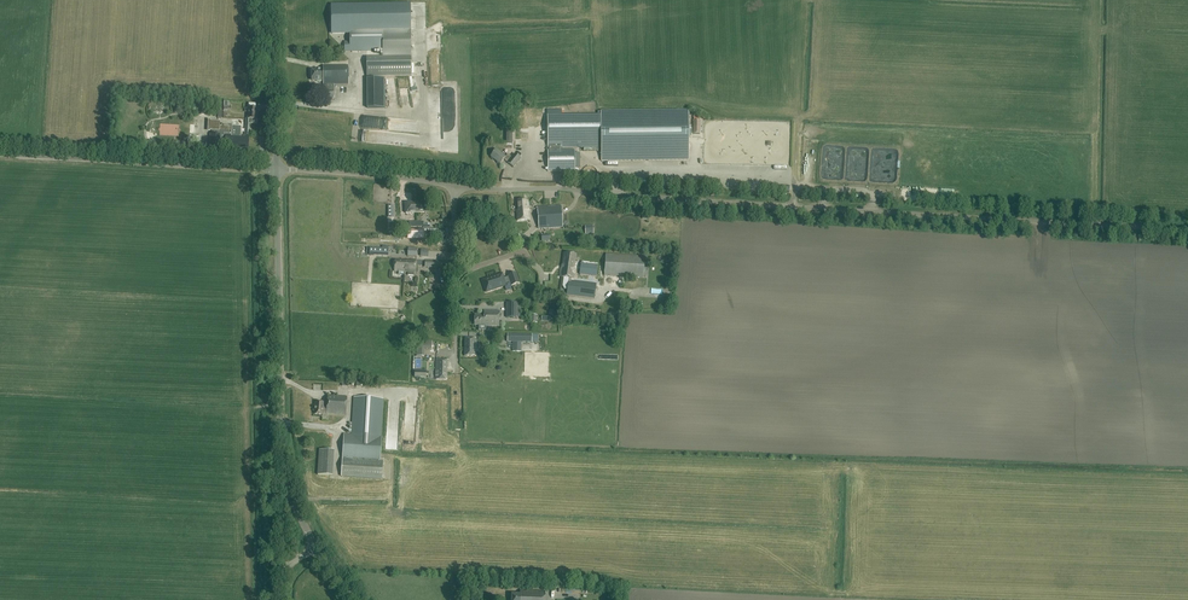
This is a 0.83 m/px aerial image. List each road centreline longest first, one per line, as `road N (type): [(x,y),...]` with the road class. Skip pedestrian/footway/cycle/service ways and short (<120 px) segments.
road 1 (unclassified): [(1187,229),(453,185)]
road 2 (tertiary): [(316,547),(282,466),(277,169)]
road 3 (unclassified): [(277,169),(0,154)]
road 4 (unclassified): [(453,185),(277,169)]
road 5 (tertiary): [(277,169),(272,0)]

